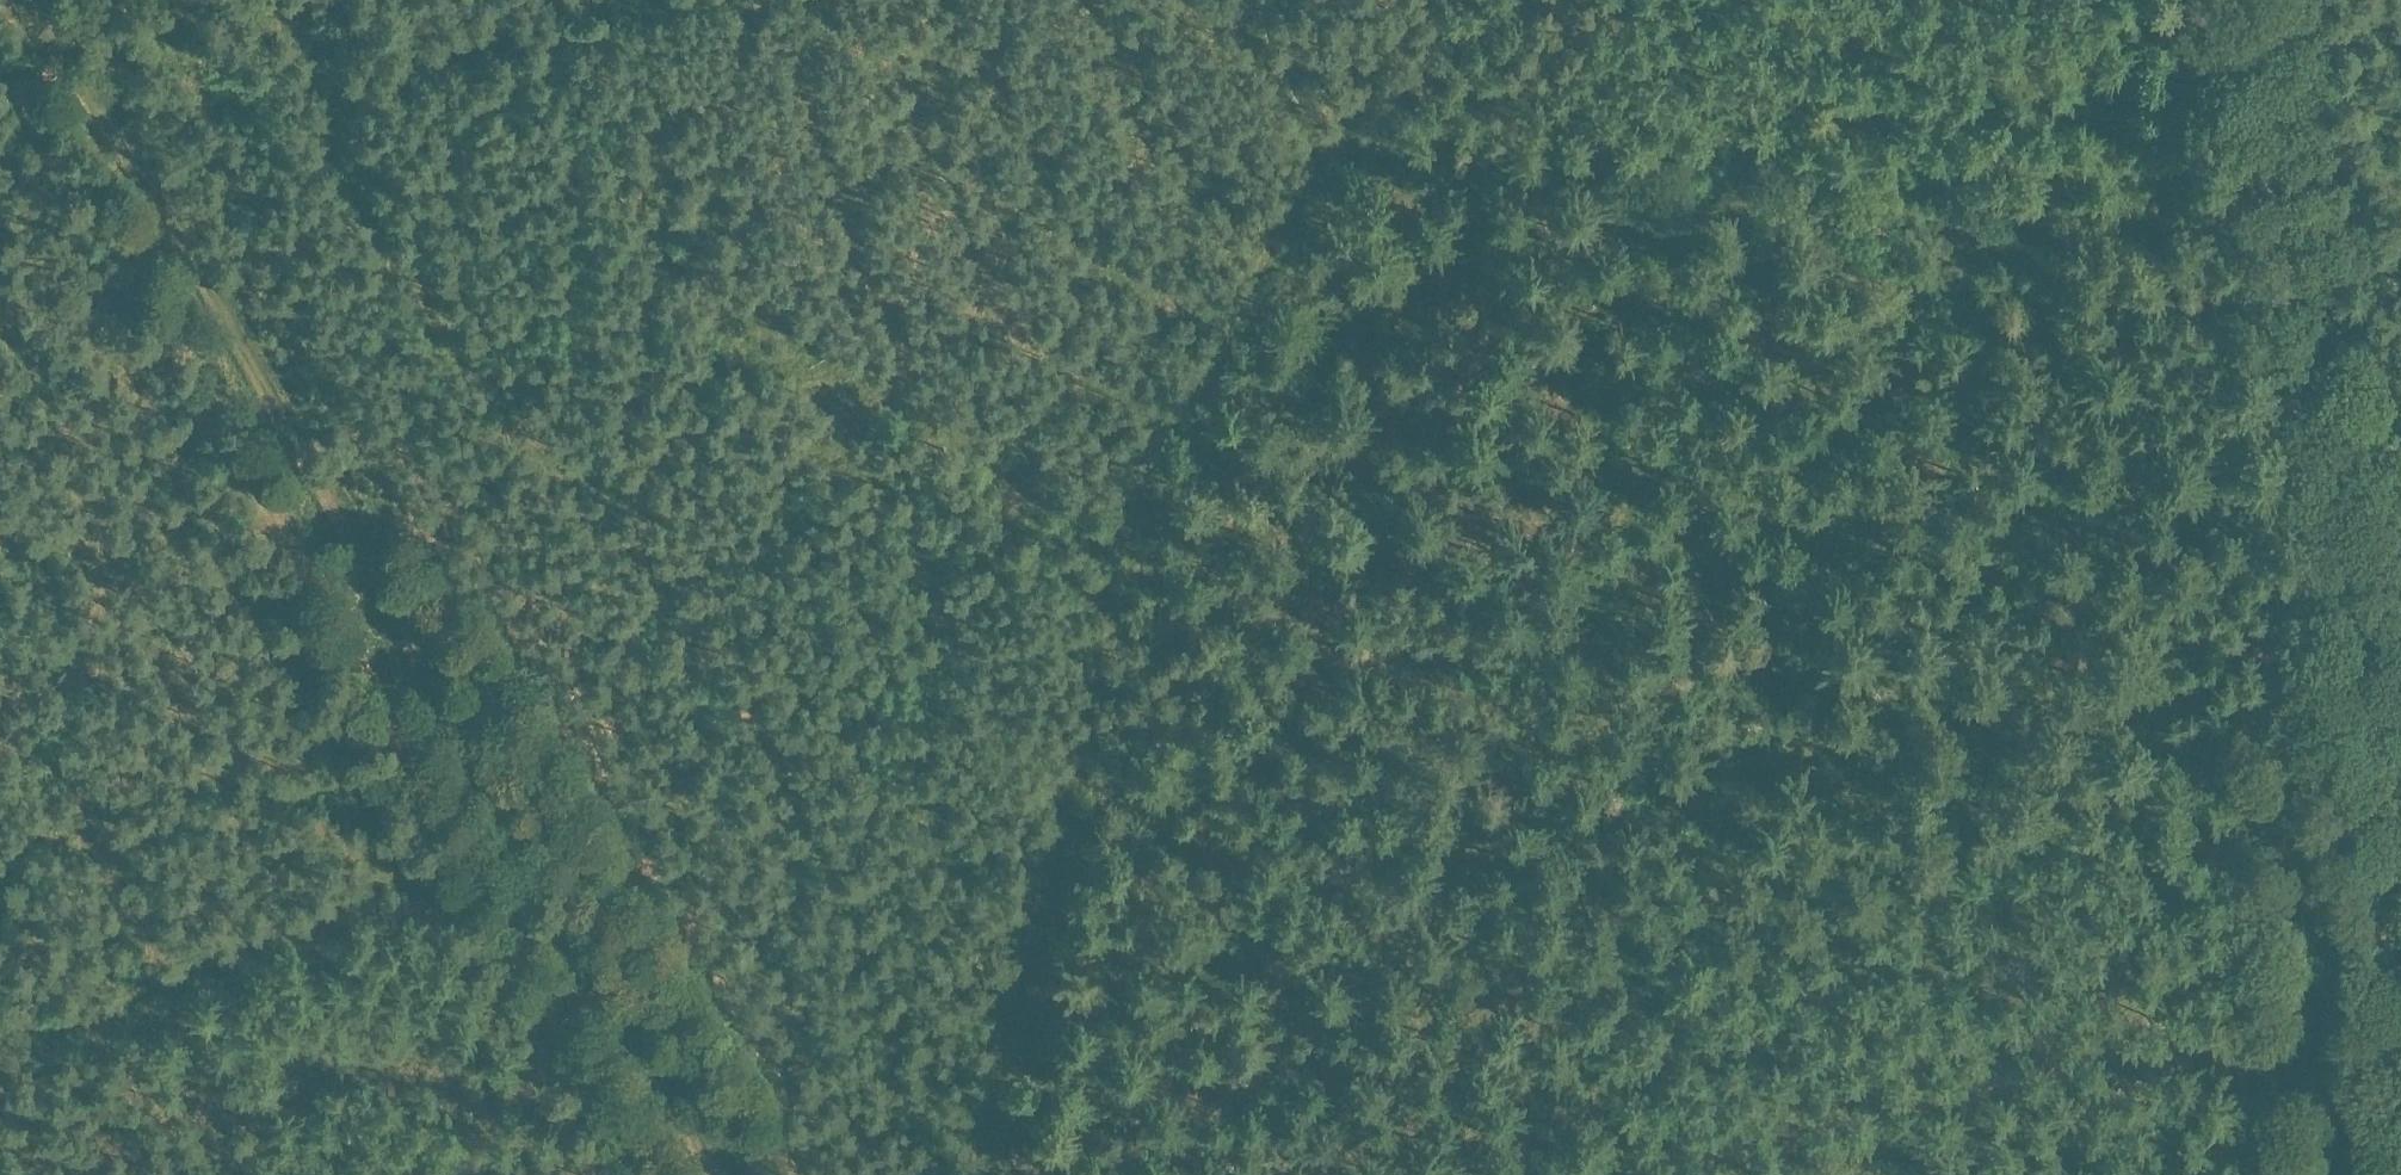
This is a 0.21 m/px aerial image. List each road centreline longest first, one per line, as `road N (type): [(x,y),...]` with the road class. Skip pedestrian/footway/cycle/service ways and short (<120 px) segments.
road 1 (track): [(16,0),(226,327),(506,794),(716,1174)]
road 2 (tertiary): [(2400,962),(2240,0)]
road 3 (track): [(0,1023),(506,794)]

